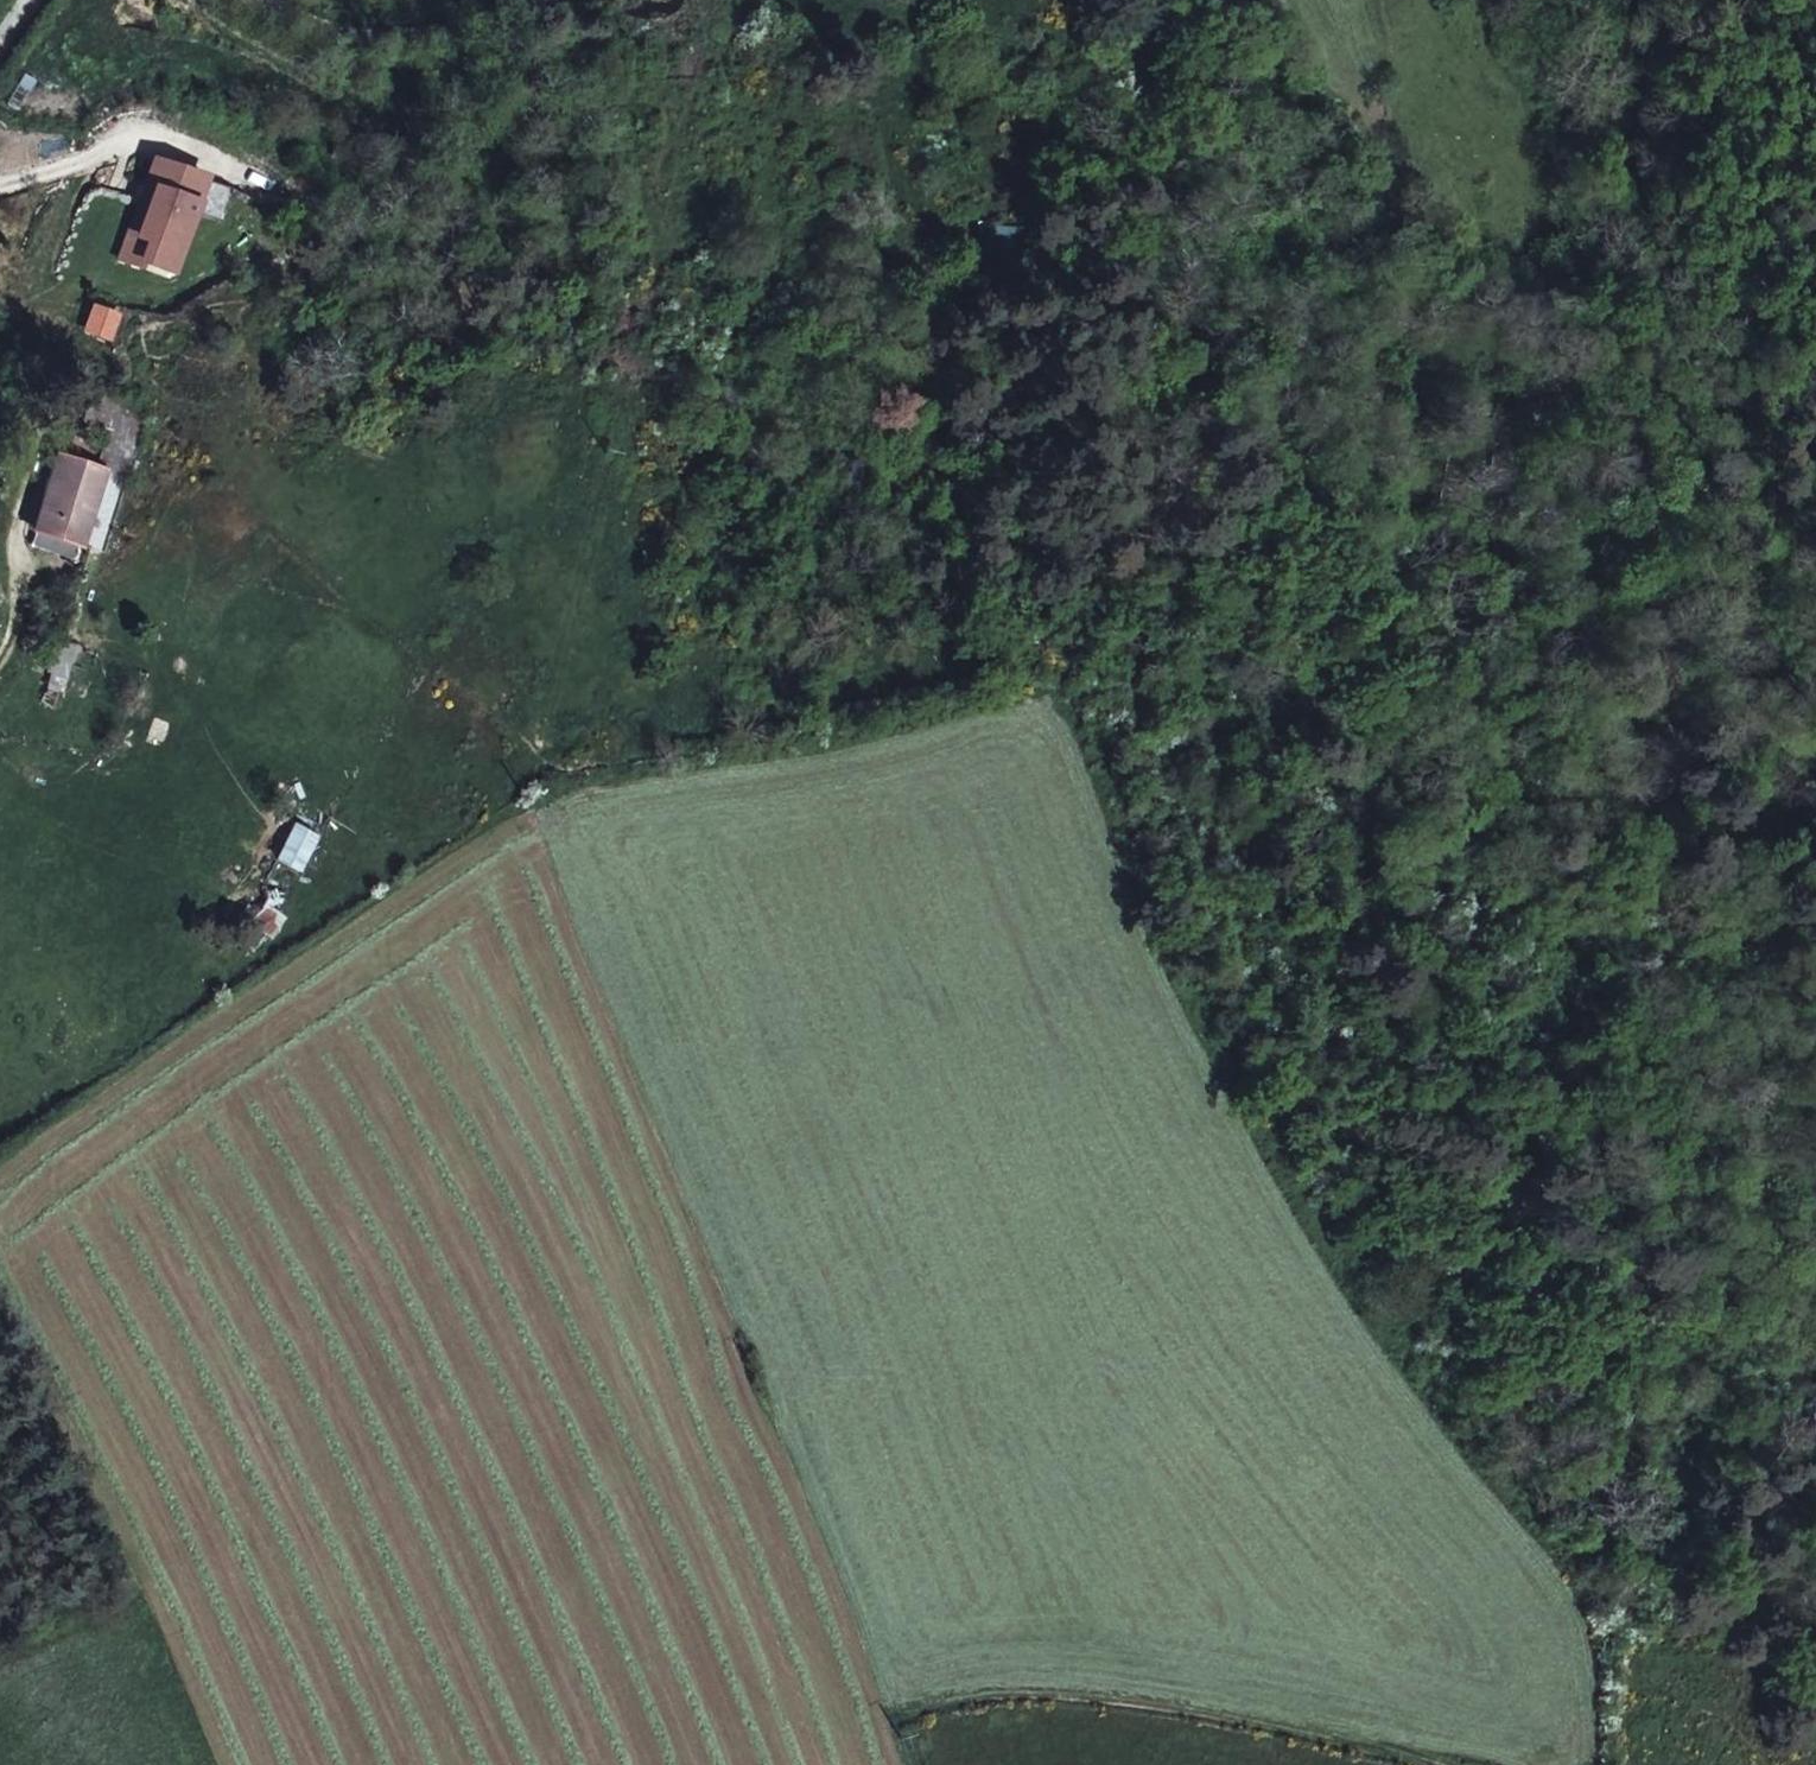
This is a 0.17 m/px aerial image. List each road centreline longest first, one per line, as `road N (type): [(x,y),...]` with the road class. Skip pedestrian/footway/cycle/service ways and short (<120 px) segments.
road 1 (track): [(1425,1764),(1283,1725),(1134,1698),(981,1690),(935,1698),(892,1718)]
road 2 (track): [(258,0),(342,34),(452,42),(558,0)]

